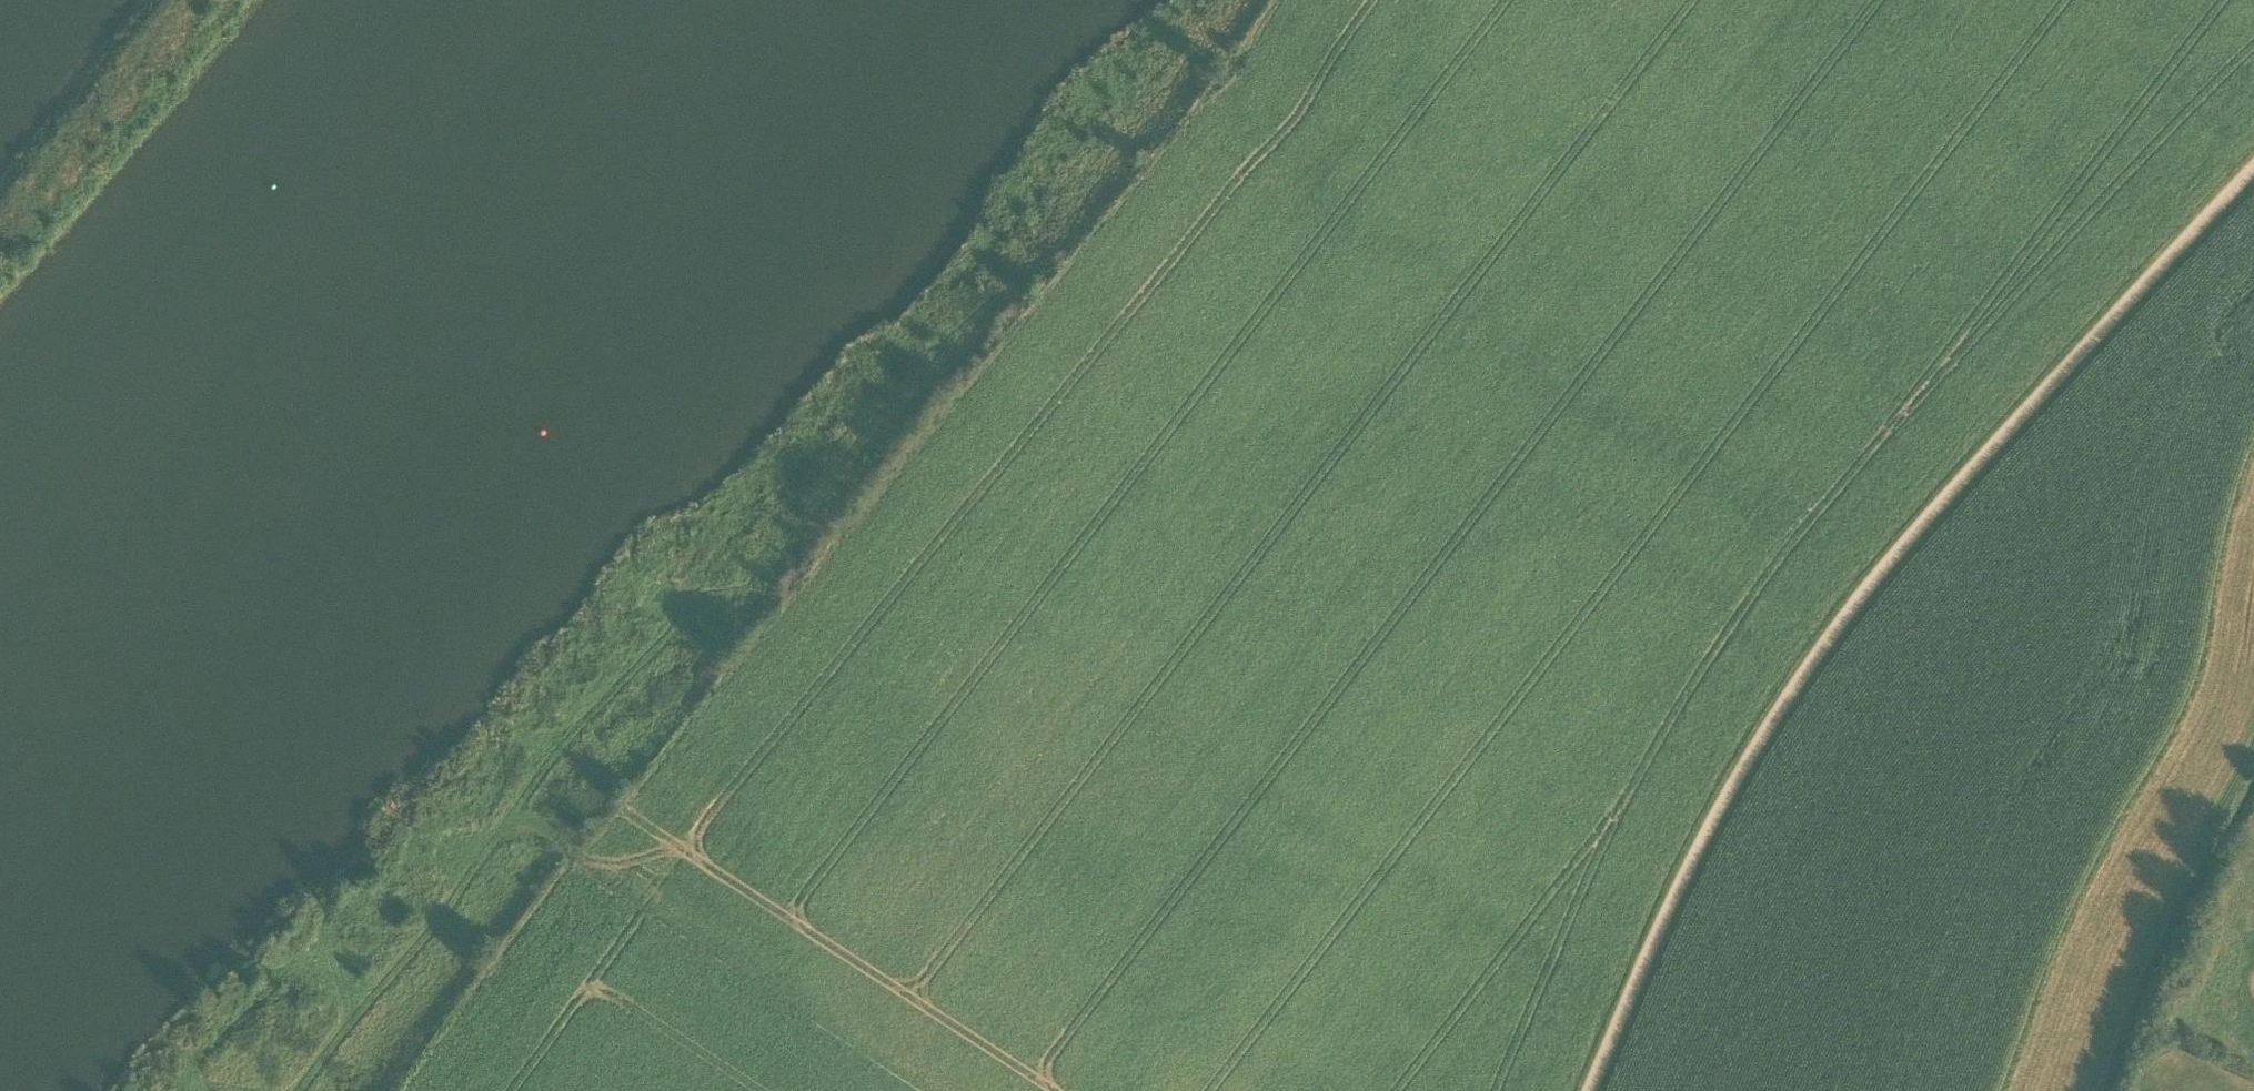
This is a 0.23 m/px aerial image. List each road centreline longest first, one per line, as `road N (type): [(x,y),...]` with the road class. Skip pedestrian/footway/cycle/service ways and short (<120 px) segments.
road 1 (track): [(2253,167),(1948,494),(1815,648),(1709,824),(1588,1090)]

